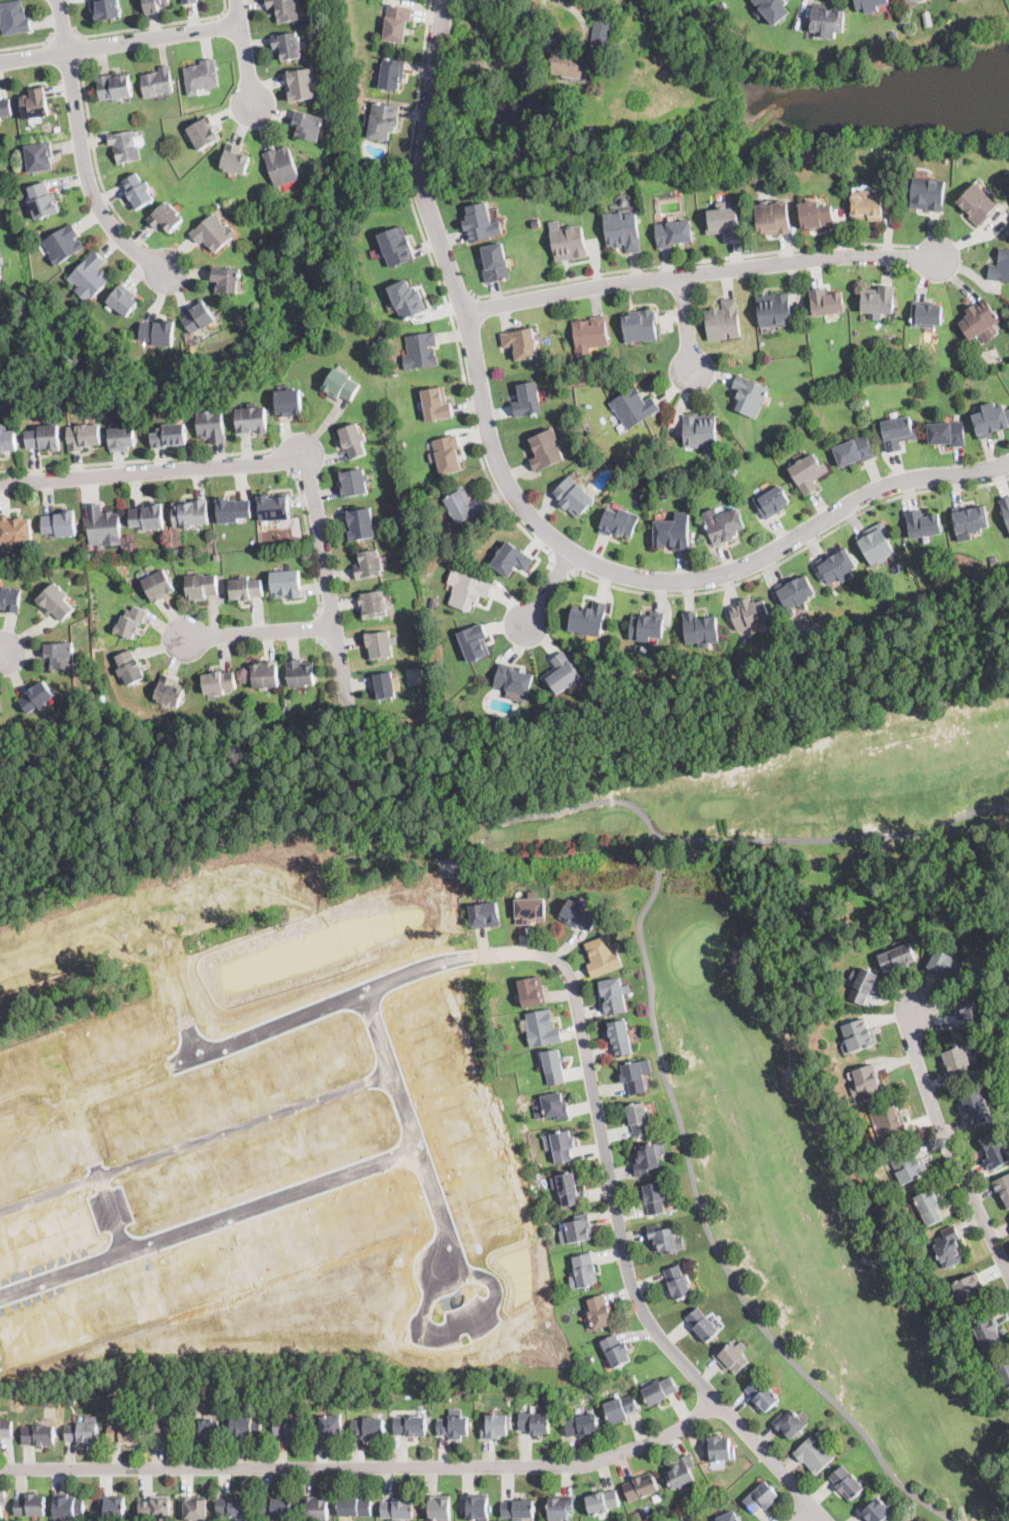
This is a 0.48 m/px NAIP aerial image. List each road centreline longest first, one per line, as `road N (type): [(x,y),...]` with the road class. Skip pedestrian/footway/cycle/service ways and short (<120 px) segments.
road 1 (residential): [(0,1122),(454,954),(554,958),(576,986),(640,1303),(677,1358),(826,1520)]
road 2 (residential): [(1008,462),(884,486),(750,567),(710,578),(614,574),(574,555),(546,532),(503,472),(473,335),(427,205),(423,166),(446,0)]
road 3 (residential): [(0,1469),(584,1466),(660,1440),(716,1401)]
road 4 (residential): [(466,314),(656,279),(817,261),(938,260)]
road 5 (residential): [(415,1136),(0,1283)]
road 6 (residential): [(307,455),(0,486)]
road 7 (residential): [(368,985),(446,1232),(445,1271)]
road 8 (residential): [(1008,1272),(918,1065),(917,1012)]
road 9 (residential): [(350,716),(307,455)]
road 10 (residential): [(71,53),(101,214),(169,271)]
road 11 (residential): [(0,63),(241,27)]
road 12 (tertiary): [(0,967),(195,900)]
road 13 (residential): [(186,640),(336,627)]
road 14 (residential): [(149,916),(198,1052)]

